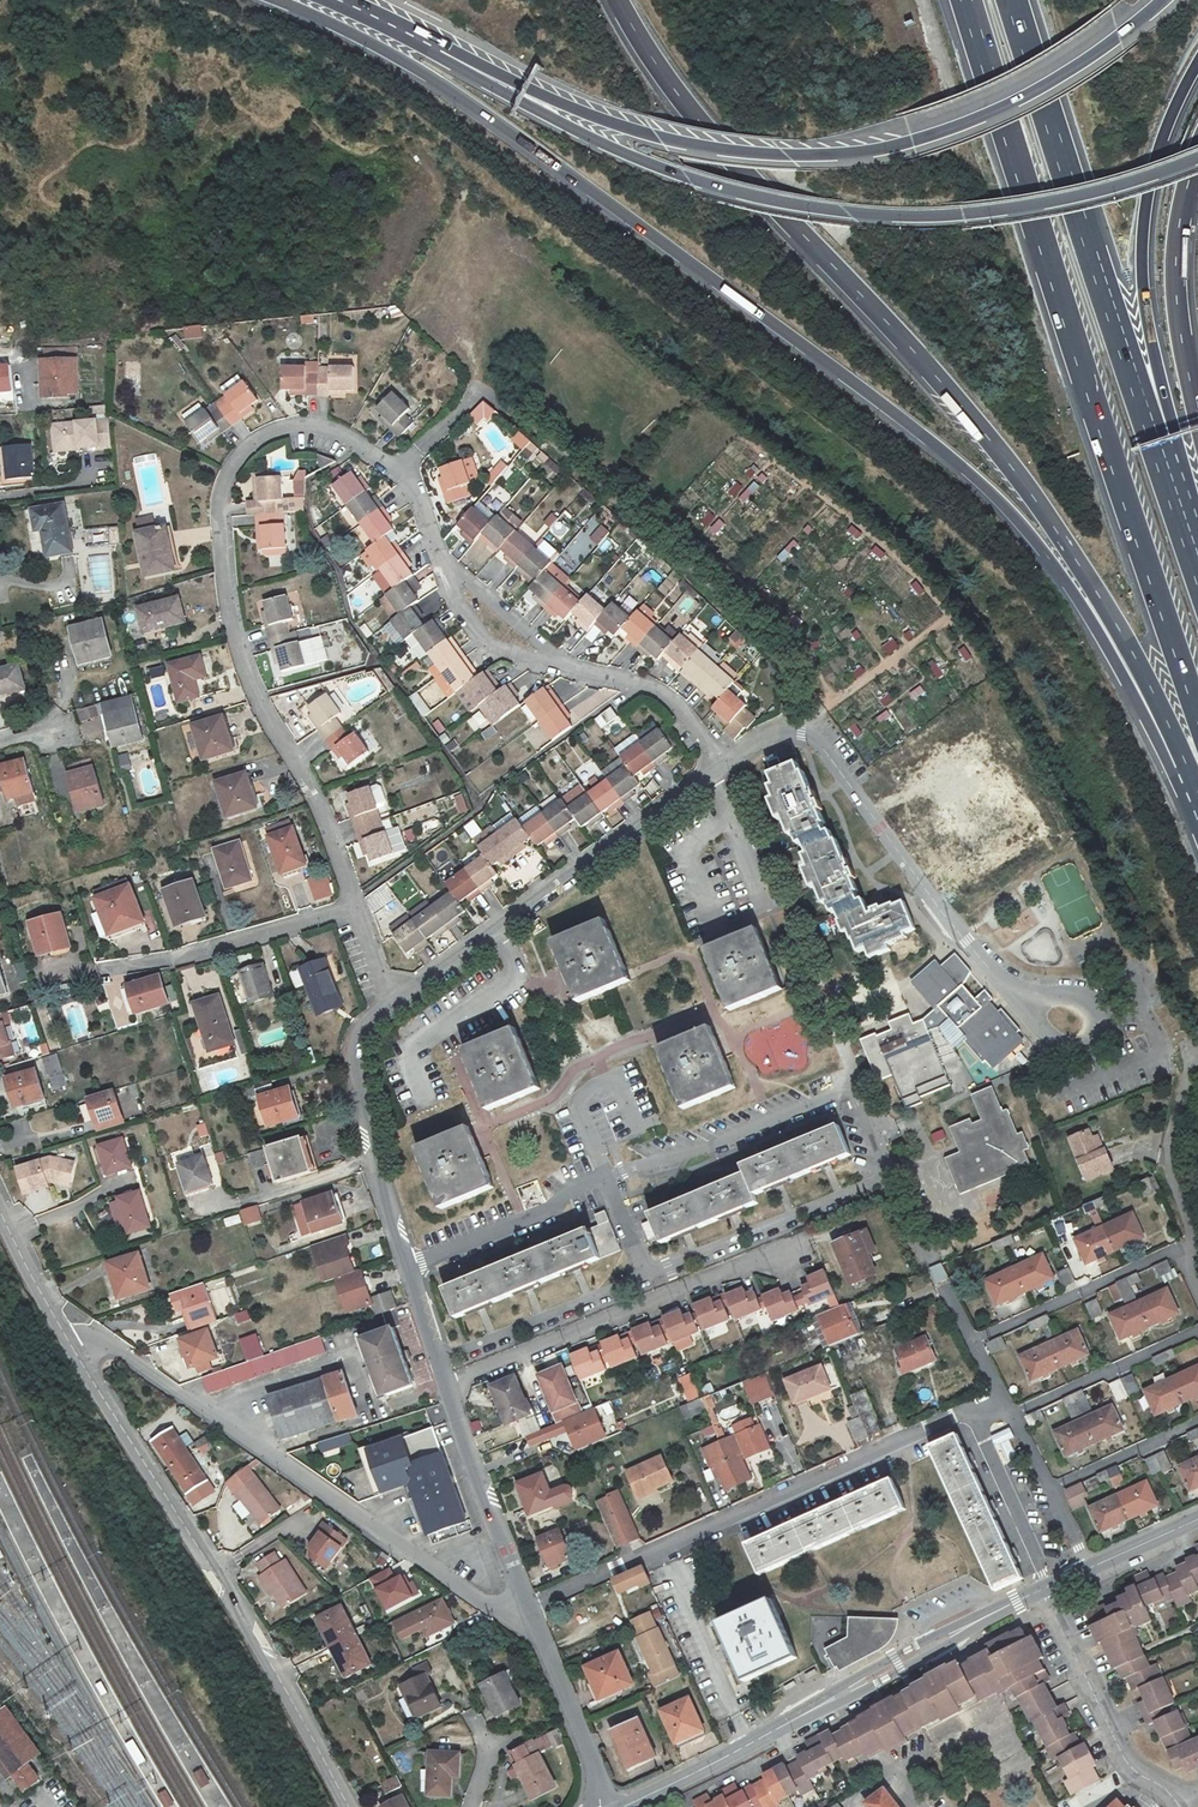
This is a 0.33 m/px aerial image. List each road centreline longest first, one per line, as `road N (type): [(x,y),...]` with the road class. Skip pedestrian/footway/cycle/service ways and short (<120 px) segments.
road 1 (motorway): [(275,0),(452,93),(964,470),(1045,555),(1148,721),(1186,769)]
road 2 (residential): [(724,764),(656,689),(489,646),(455,599),(414,480),(339,432),(287,429),(248,453),(227,493),(232,613),(260,697),(315,785),(354,903)]
road 3 (residential): [(437,1361),(875,1182),(882,1163),(857,1102),(841,1092),(700,1151),(570,1190),(554,1210),(407,1266)]
road 4 (motorway): [(618,0),(700,123),(1012,469),(1127,644),(1186,769)]
road 5 (motorway): [(447,54),(612,149),(689,180),(803,209),(911,218),(1013,212),(1118,191),(1197,163)]
road 6 (motorway): [(447,54),(658,138),(740,154),(840,155),(948,132),(1020,103),(1163,0)]
road 7 (motorway): [(967,0),(1197,718)]
road 8 (motorway): [(1193,556),(1014,0)]
road 9 (unclassified): [(73,1348),(118,1347),(484,1602),(515,1614),(532,1607)]
road 10 (tertiary): [(73,1348),(274,1668),(348,1806)]
road 11 (residential): [(532,1607),(1001,1395)]
road 12 (motorway): [(1193,556),(1148,331),(1143,233),(1164,136),(1197,63)]
road 13 (tertiary): [(624,1806),(1040,1591)]
road 14 (residential): [(1044,1006),(966,942),(817,740),(801,732),(770,733),(724,764)]
road 15 (residential): [(711,773),(390,1006)]
road 16 (residential): [(787,1246),(443,1384)]
road 17 (residential): [(390,1006),(371,1019),(357,1047),(375,1161),(407,1266)]
road 18 (residential): [(96,975),(354,903)]
road 19 (motorway): [(1197,416),(1176,260),(1197,155)]
road 20 (residential): [(1182,1806),(1125,1761),(1040,1591)]
road 21 (residential): [(443,1384),(532,1607)]
road 22 (residential): [(1180,1250),(973,1340)]
road 23 (residential): [(532,1607),(610,1806)]
road 24 (residential): [(1196,1054),(1168,1158),(1190,1239),(1180,1250)]
road 25 (residential): [(1197,1331),(1011,1415)]
road 26 (residential): [(1197,1420),(1049,1489)]
road 27 (tertiary): [(0,1208),(73,1348)]
road 28 (residential): [(1044,1006),(1049,1039),(1071,1046),(1090,1033),(1085,1000),(1052,998)]
road 29 (residential): [(728,816),(686,853),(716,929)]
road 30 (motorway): [(334,0),(447,54)]

